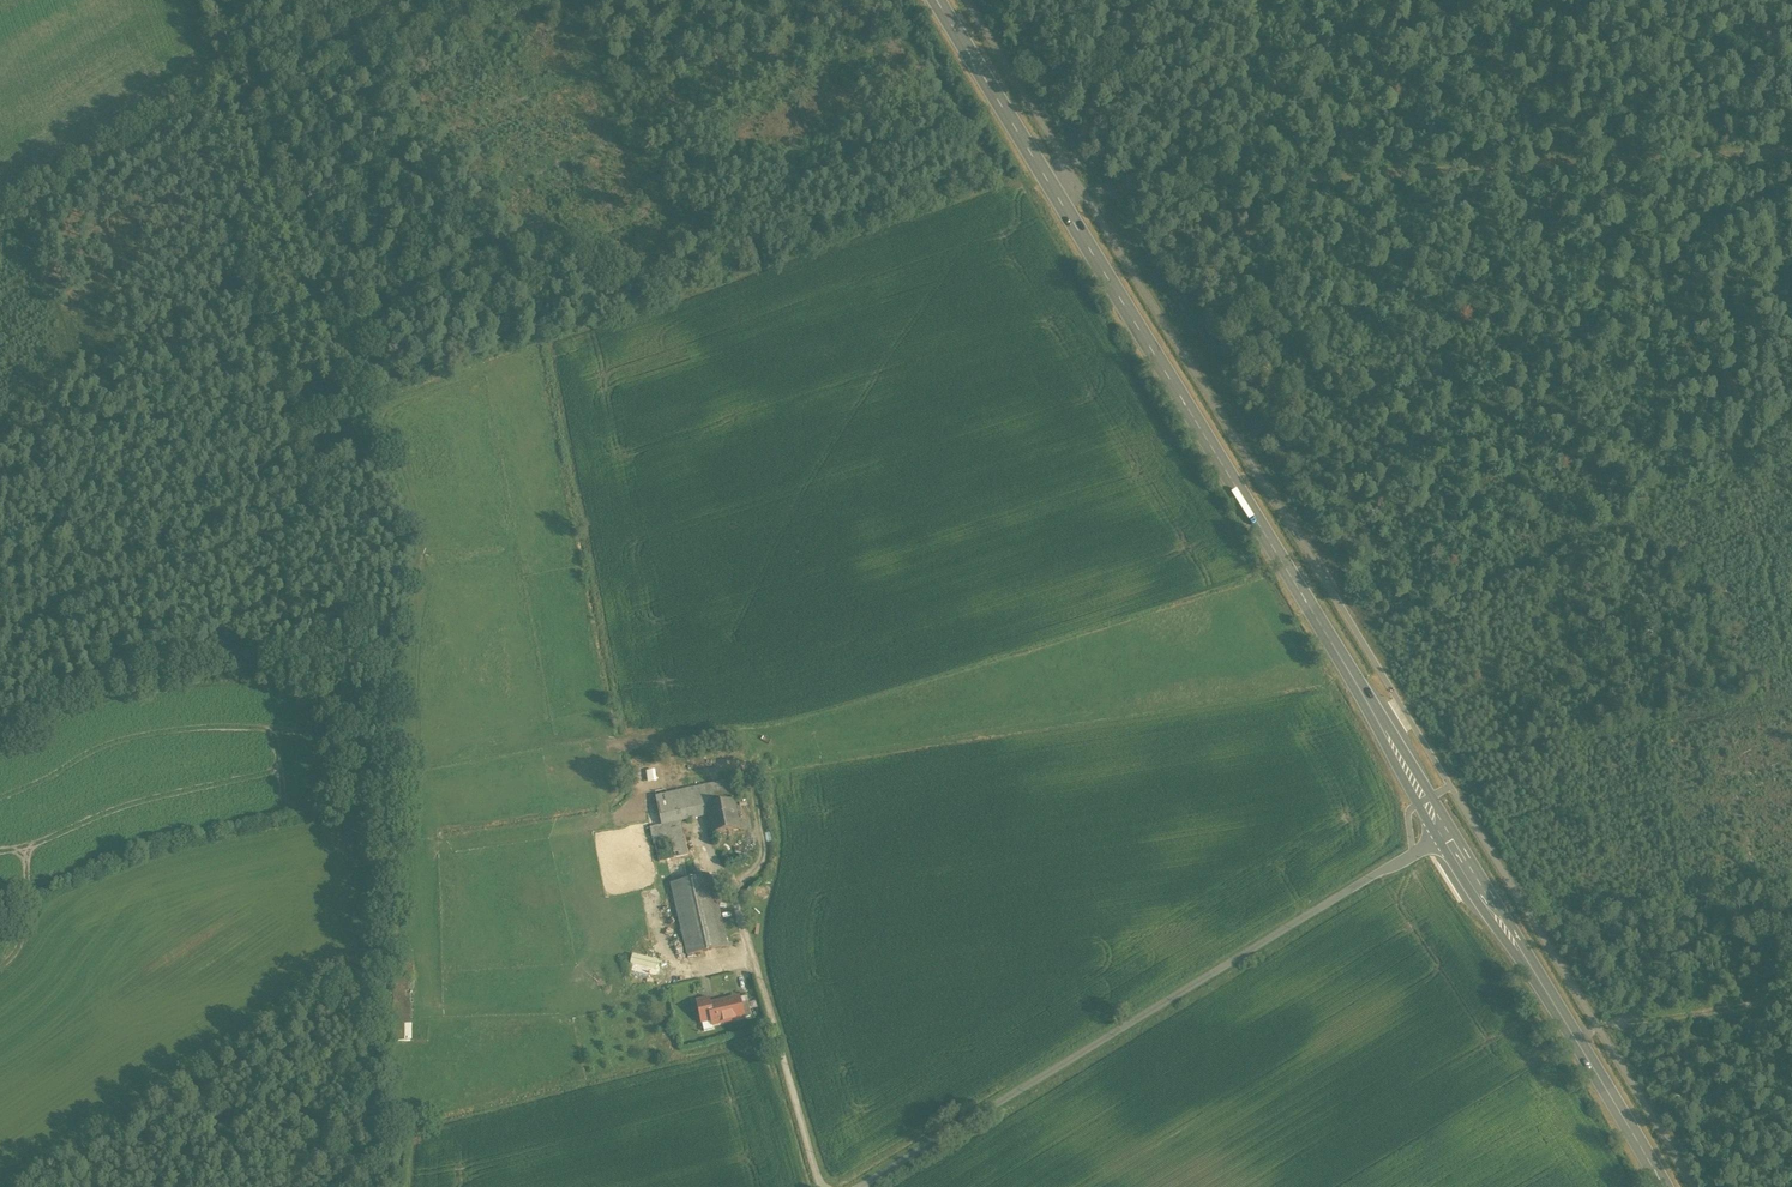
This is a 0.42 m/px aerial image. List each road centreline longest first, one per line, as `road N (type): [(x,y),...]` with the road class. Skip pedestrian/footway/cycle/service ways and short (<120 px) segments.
road 1 (primary): [(1444,825),(938,0)]
road 2 (unclassified): [(1444,825),(863,1186)]
road 3 (primary): [(1668,1186),(1444,825)]
road 4 (unclassified): [(823,1186),(745,922)]

